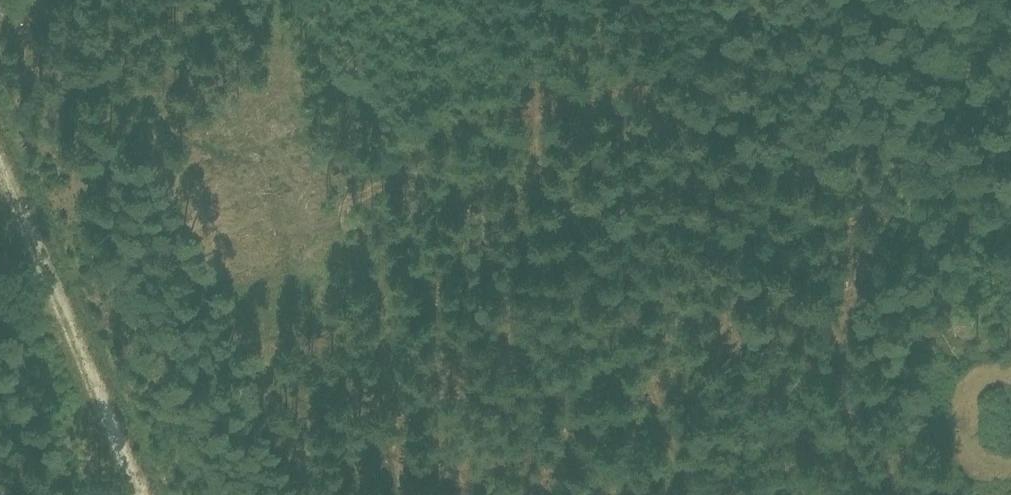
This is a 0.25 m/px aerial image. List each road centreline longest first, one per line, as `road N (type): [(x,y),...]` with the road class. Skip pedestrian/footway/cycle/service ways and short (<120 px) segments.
road 1 (track): [(143,494),(0,164)]

